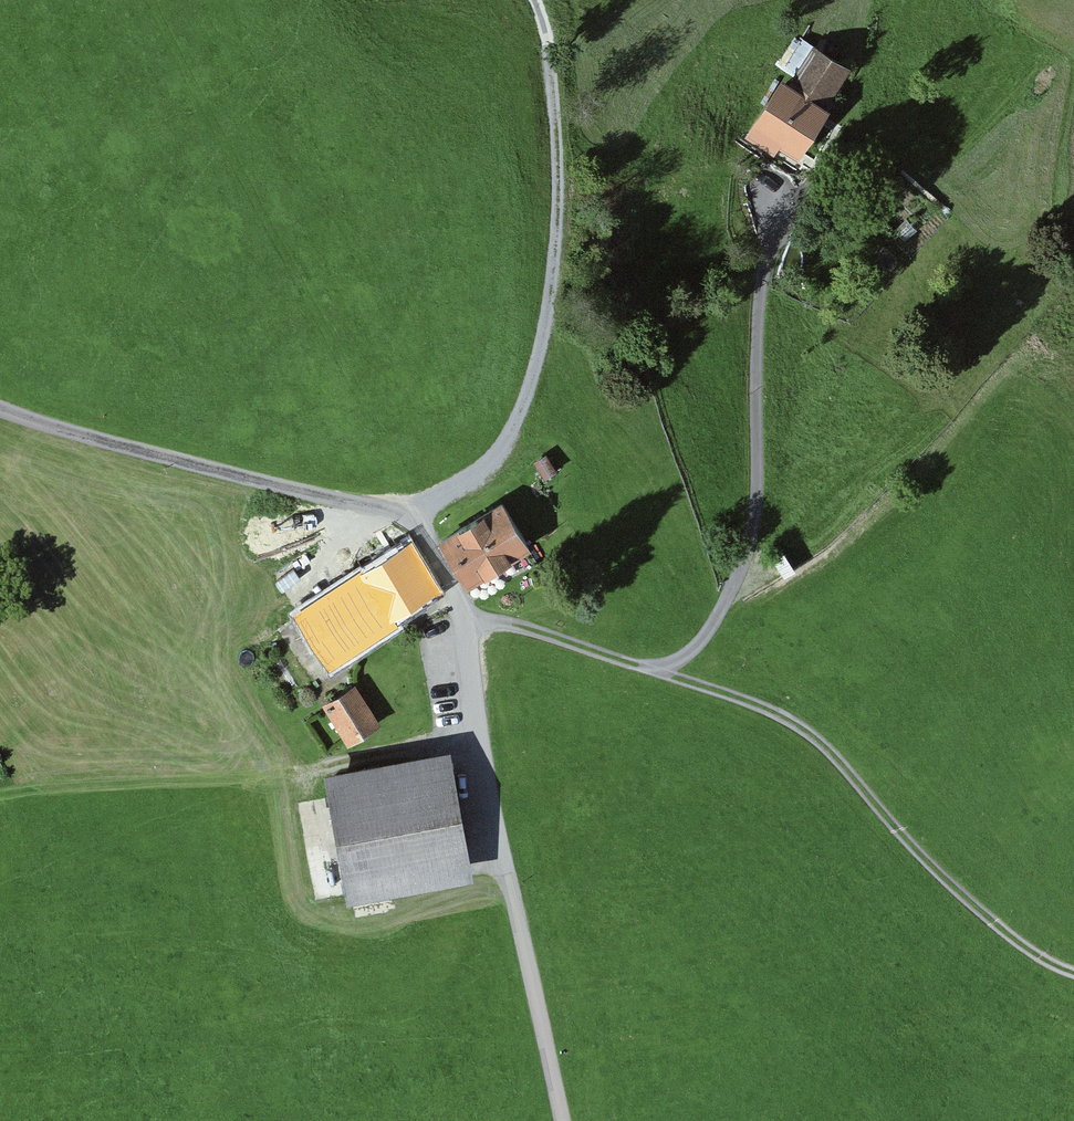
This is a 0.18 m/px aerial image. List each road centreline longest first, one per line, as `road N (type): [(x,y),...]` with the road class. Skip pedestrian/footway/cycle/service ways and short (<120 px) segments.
road 1 (unclassified): [(0,406),(398,513),(423,529),(465,619),(479,738),(562,1120)]
road 2 (track): [(465,619),(780,714),(832,752),(892,830),(953,889),(1073,977)]
road 3 (track): [(534,0),(556,137),(555,269),(546,333),(510,438),(413,520)]
road 4 (track): [(660,673),(707,636),(748,552),(758,484),(757,317),(798,186)]
road 5 (track): [(0,801),(479,738)]

